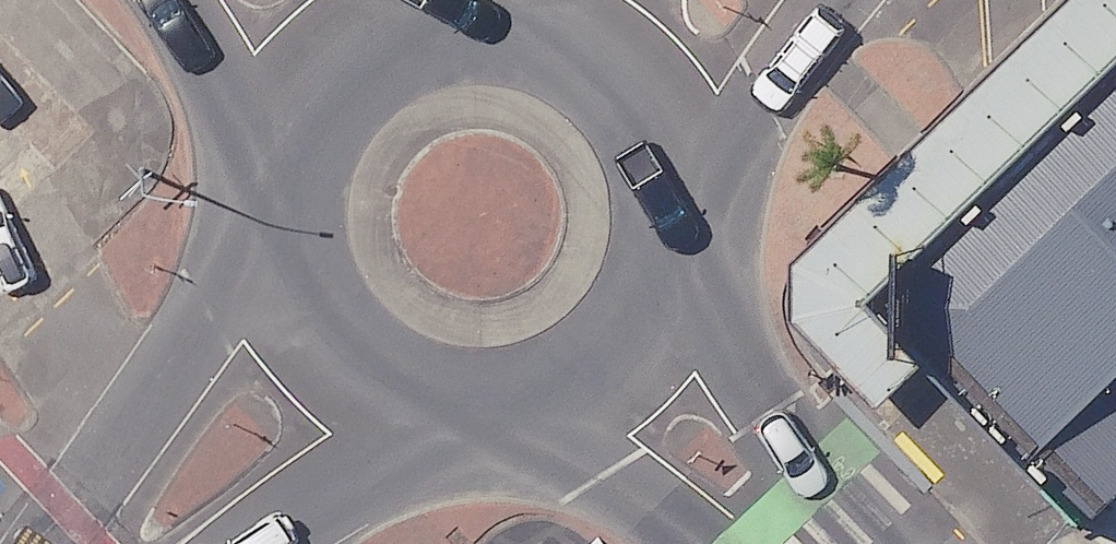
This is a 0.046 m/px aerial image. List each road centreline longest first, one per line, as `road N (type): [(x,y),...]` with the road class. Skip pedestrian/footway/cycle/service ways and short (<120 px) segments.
road 1 (tertiary): [(62,543),(217,327),(287,292)]
road 2 (tertiary): [(334,67),(383,31),(433,14),(487,13),(540,19),(632,73)]
road 3 (tertiary): [(632,73),(669,129),(686,190),(684,255),(671,305),(626,370)]
road 4 (tertiary): [(287,292),(274,237),(279,182),(303,108),(334,67)]
road 5 (tertiary): [(789,543),(626,370)]
road 6 (tertiary): [(456,431),(415,421),(364,386),(320,346),(287,292)]
road 7 (tertiary): [(456,431),(264,543)]
road 8 (tertiary): [(626,370),(579,412),(519,429),(456,431)]

